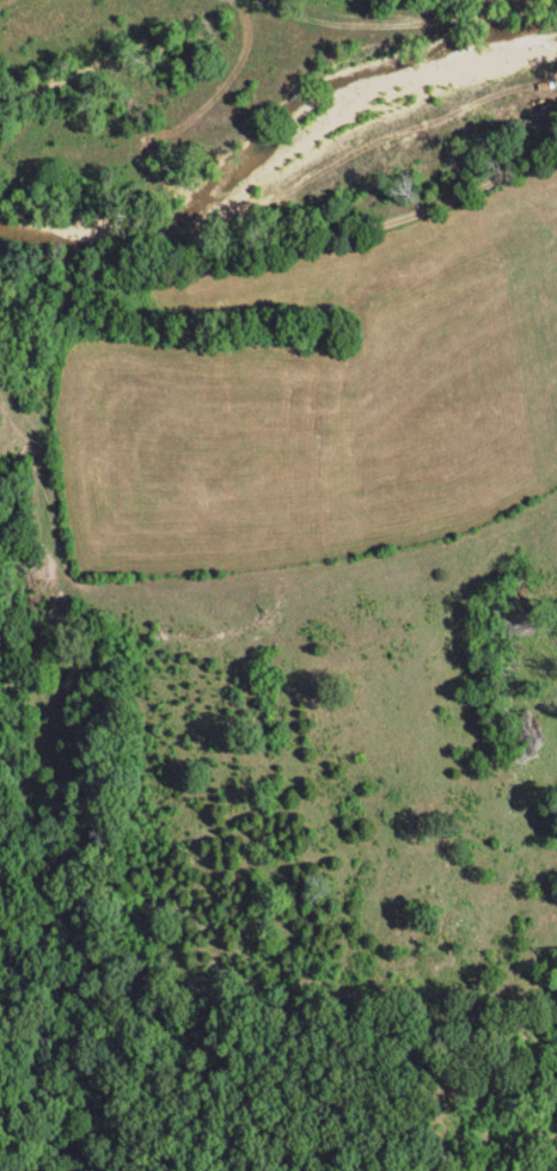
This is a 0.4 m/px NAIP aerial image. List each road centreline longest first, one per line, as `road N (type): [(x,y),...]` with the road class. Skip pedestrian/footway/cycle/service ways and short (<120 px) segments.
road 1 (residential): [(556,140),(265,251),(86,277),(0,265)]

